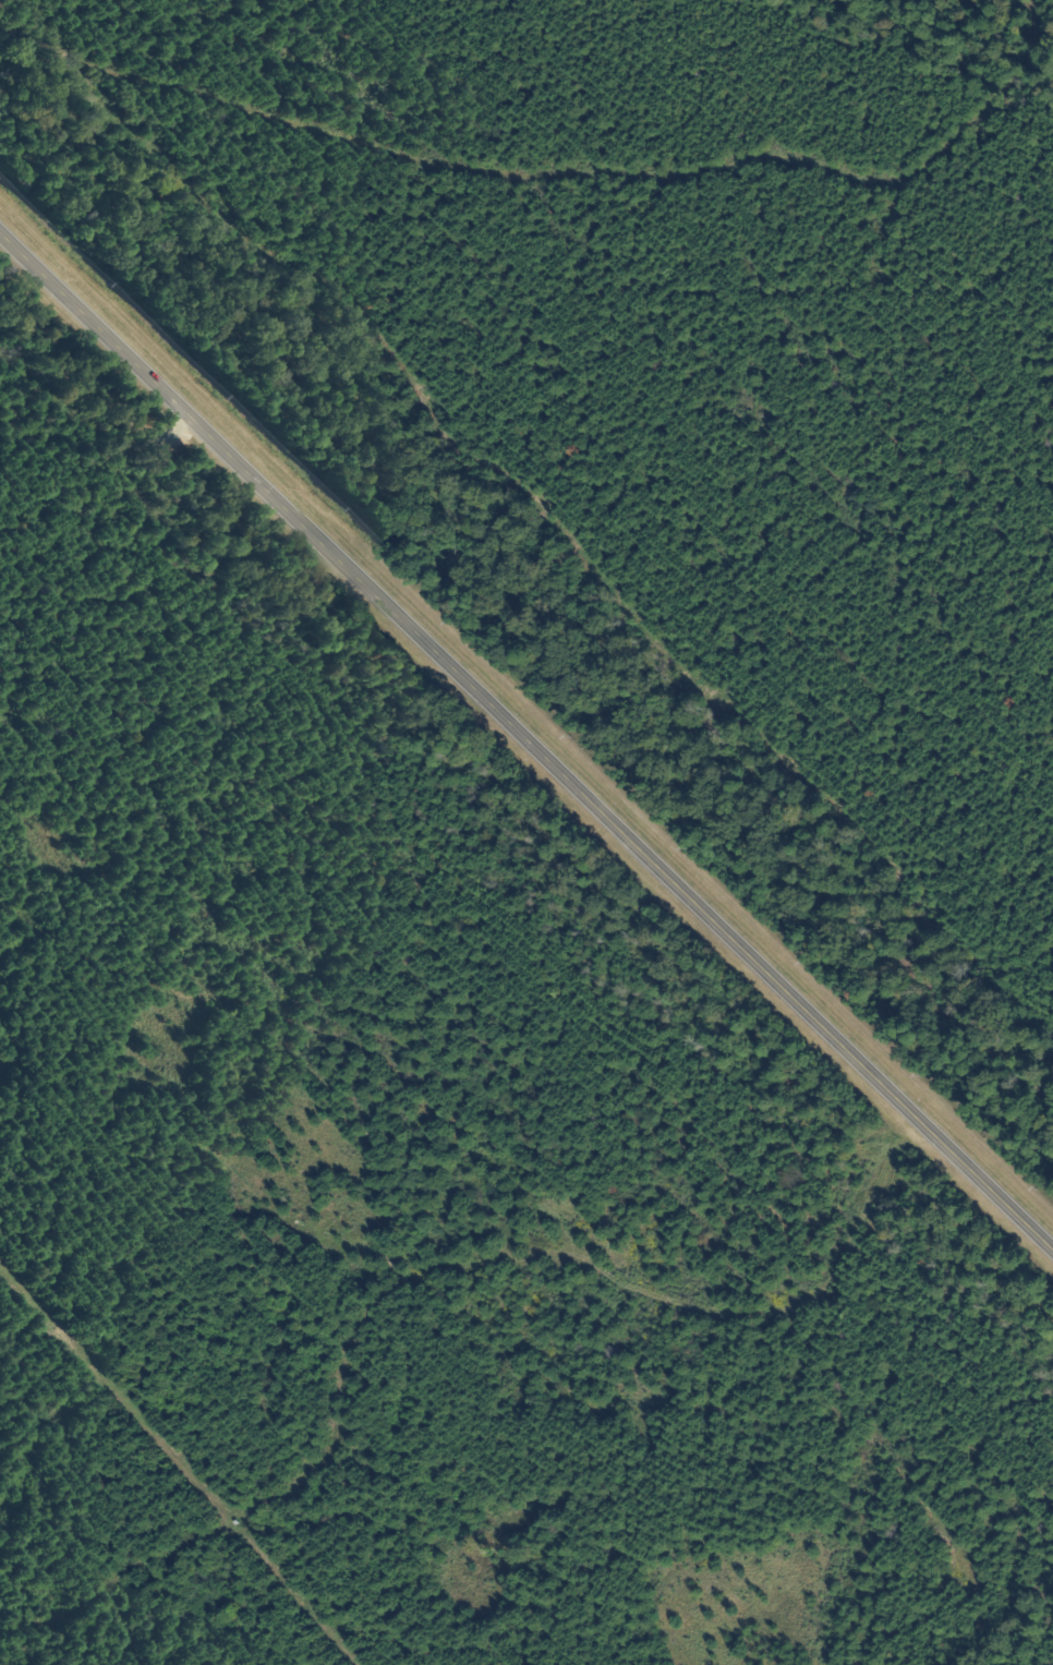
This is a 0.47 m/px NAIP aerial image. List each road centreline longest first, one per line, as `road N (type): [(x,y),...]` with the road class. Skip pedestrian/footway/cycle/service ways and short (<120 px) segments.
road 1 (secondary): [(0,233),(1052,1254)]

